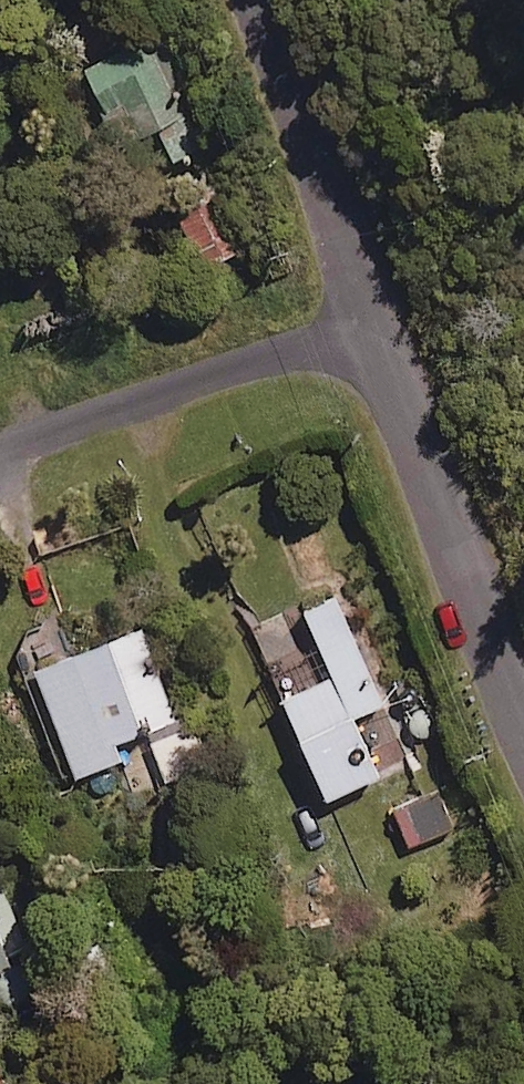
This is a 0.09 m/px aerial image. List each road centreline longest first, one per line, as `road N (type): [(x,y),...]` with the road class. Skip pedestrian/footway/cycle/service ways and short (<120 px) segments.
road 1 (residential): [(523,728),(372,326)]
road 2 (residential): [(0,454),(372,326)]
road 3 (residential): [(372,326),(243,0)]

